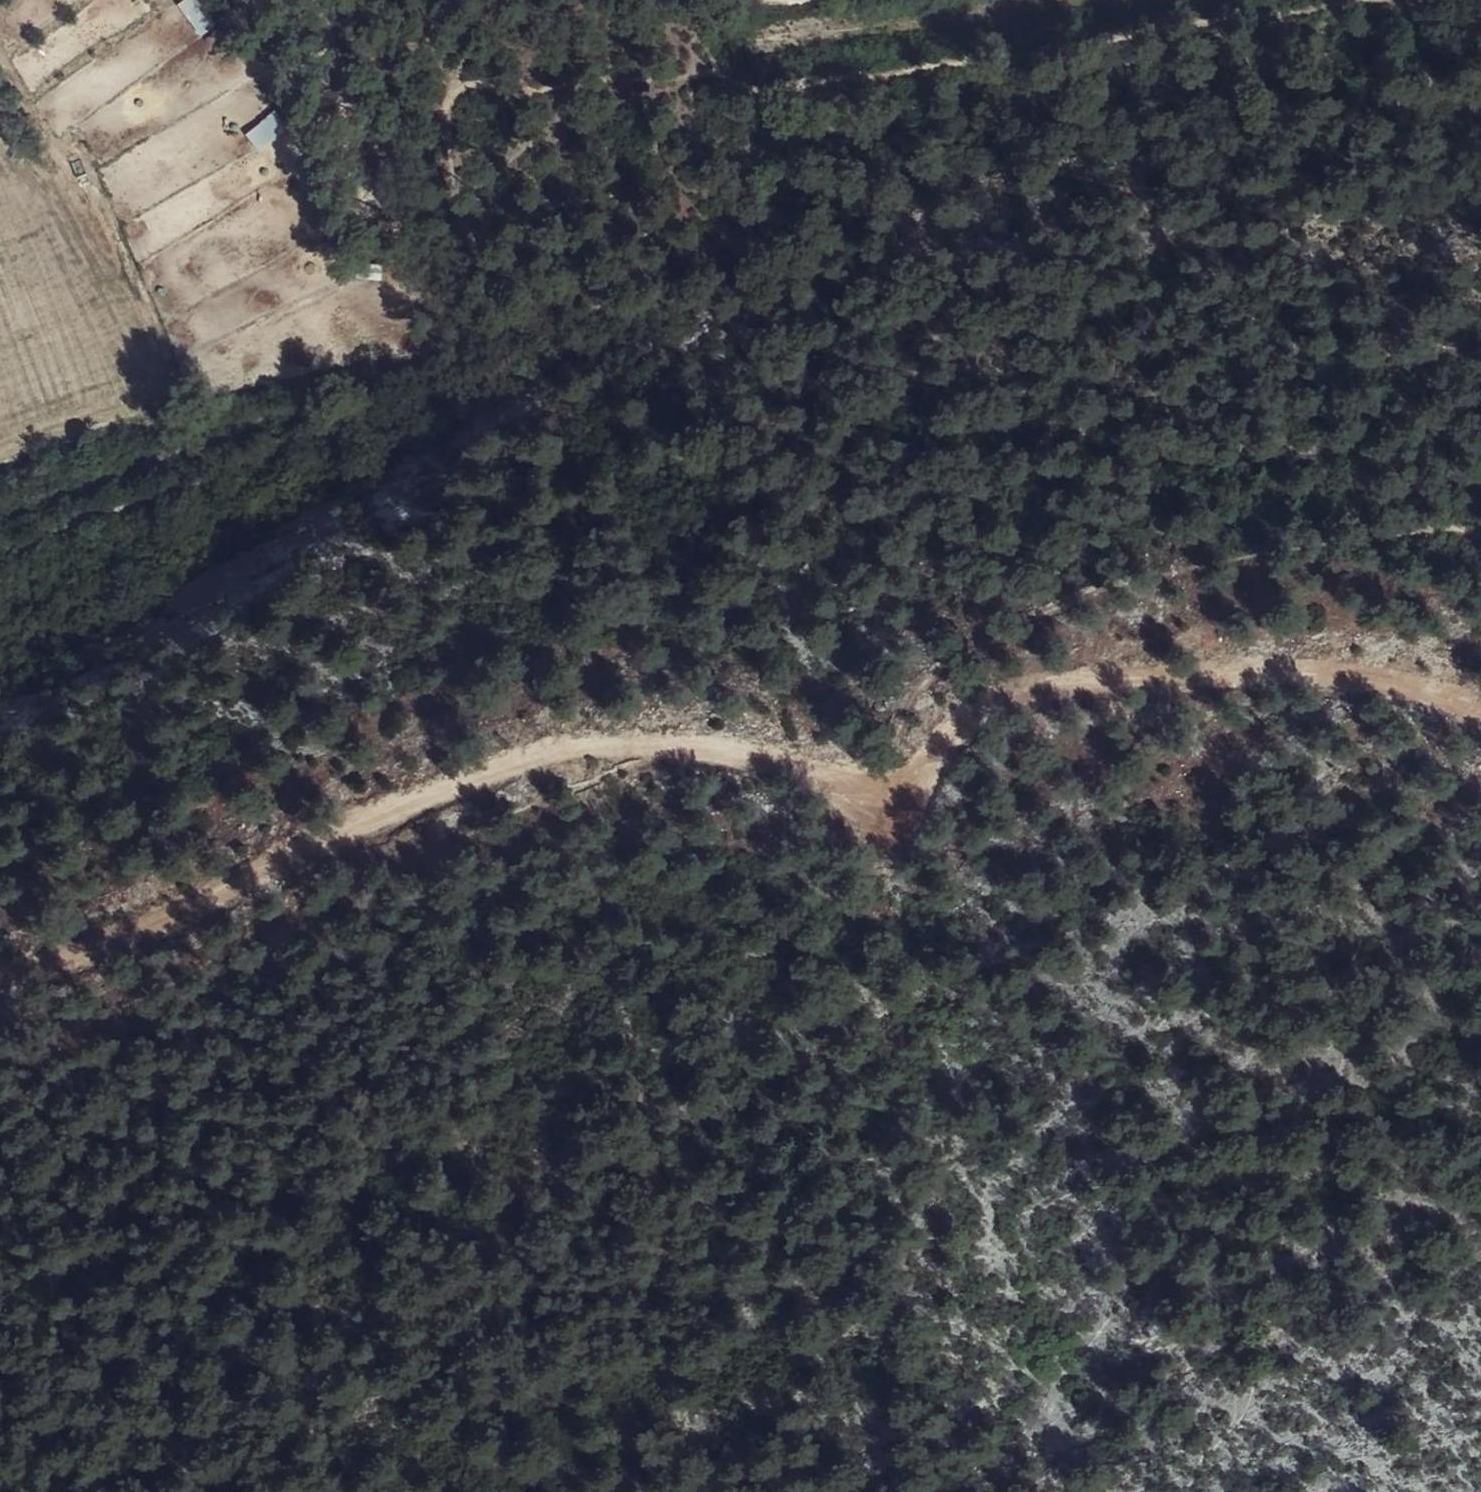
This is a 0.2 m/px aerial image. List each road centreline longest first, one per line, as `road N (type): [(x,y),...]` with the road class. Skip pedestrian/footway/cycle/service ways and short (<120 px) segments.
road 1 (track): [(0,989),(571,742),(706,742),(873,791),(904,792),(933,764)]
road 2 (track): [(933,764),(1018,686),(1210,673),(1325,678),(1415,691),(1480,718)]

